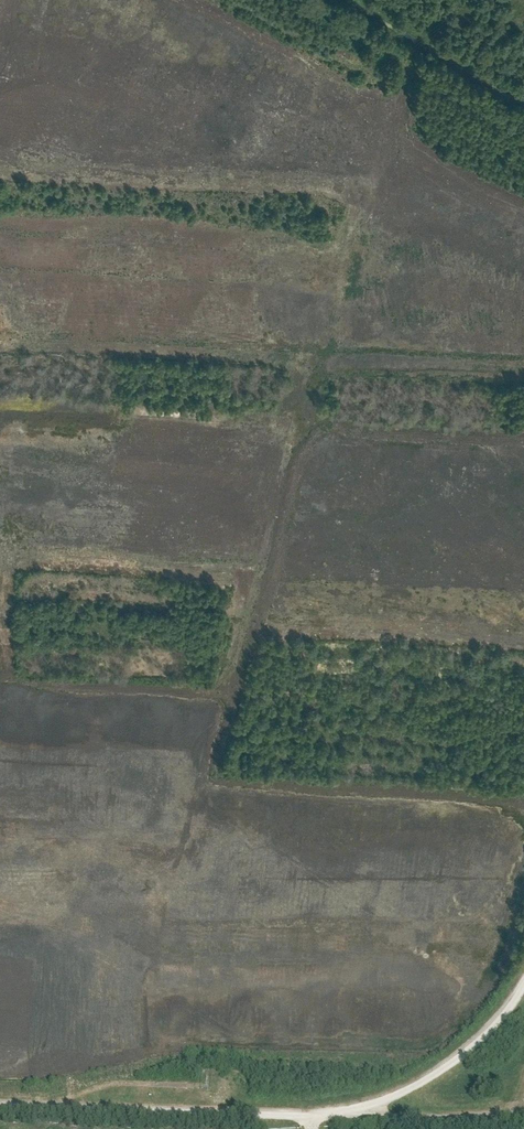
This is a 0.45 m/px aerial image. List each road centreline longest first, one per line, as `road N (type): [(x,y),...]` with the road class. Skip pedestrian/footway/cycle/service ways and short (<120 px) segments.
road 1 (track): [(523,987),(501,1021),(451,1062),(395,1092),(336,1110),(0,1103)]
road 2 (track): [(336,1110),(389,1120),(523,1116)]
road 3 (track): [(73,1106),(116,1088),(198,1088)]

